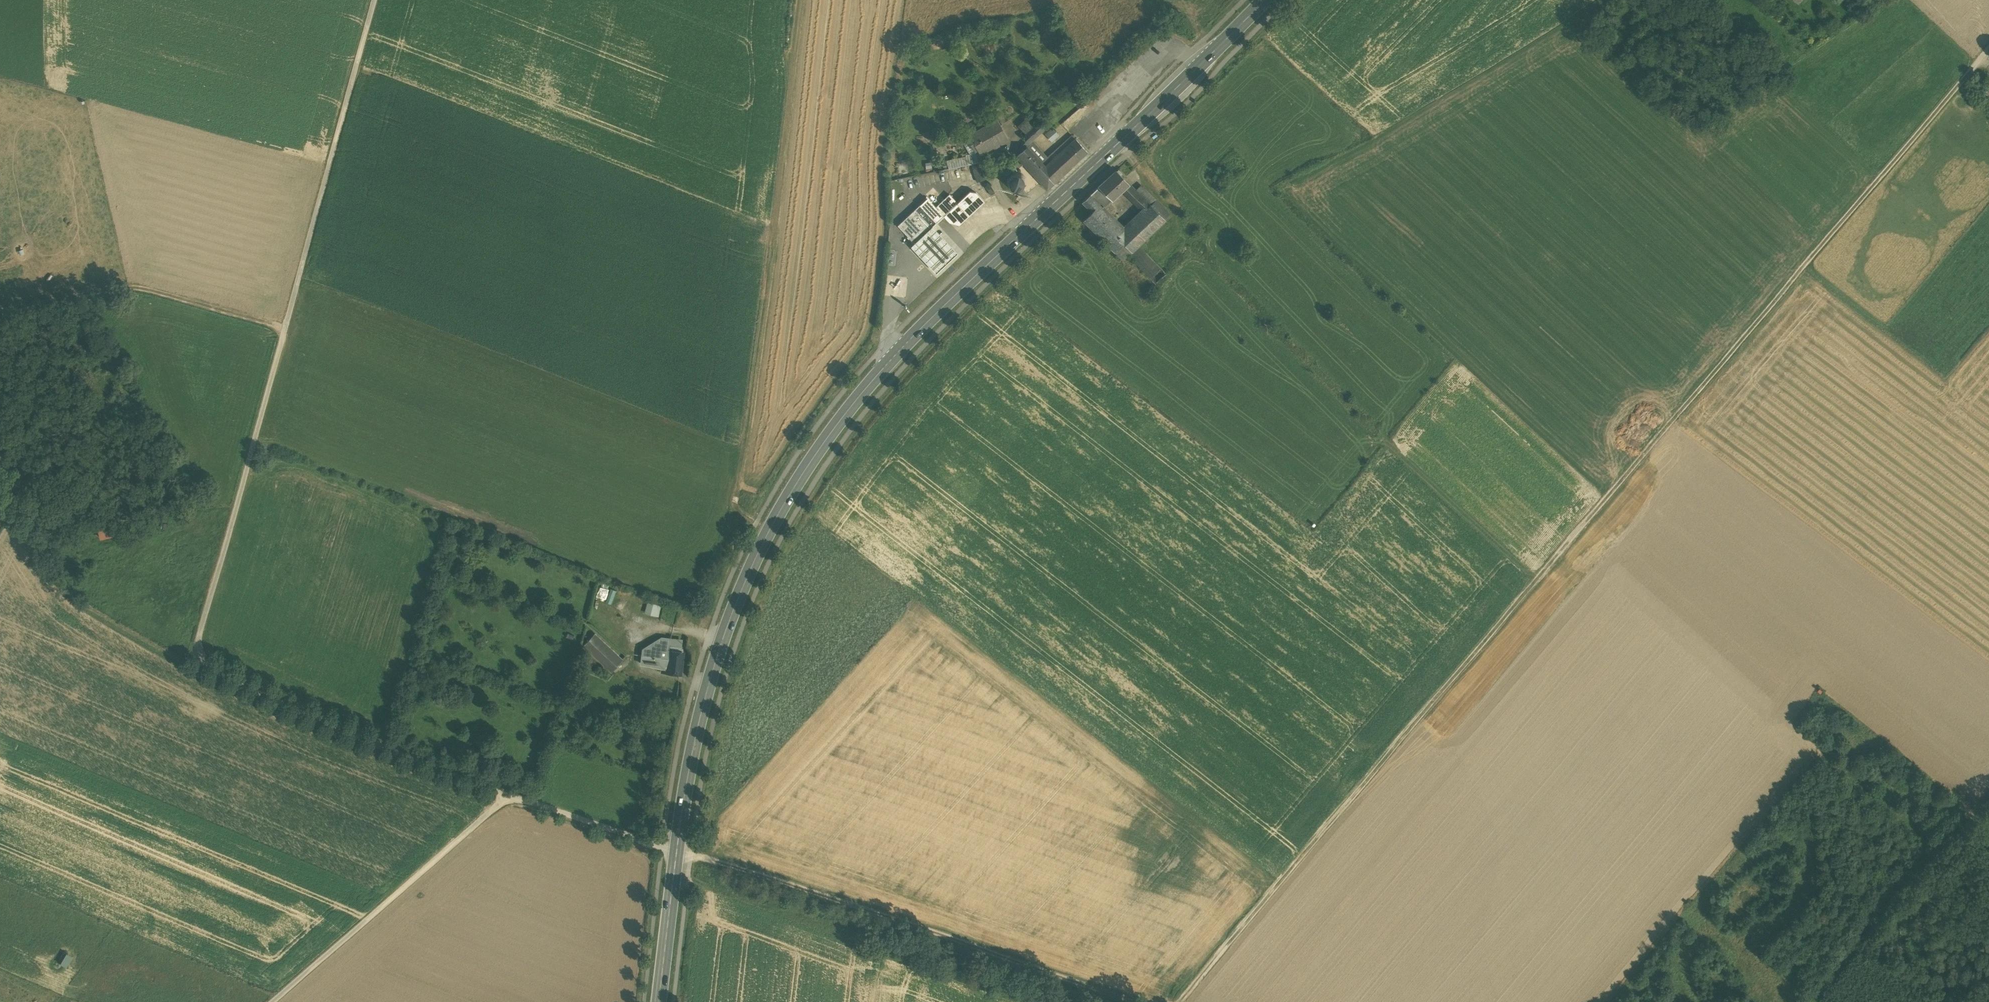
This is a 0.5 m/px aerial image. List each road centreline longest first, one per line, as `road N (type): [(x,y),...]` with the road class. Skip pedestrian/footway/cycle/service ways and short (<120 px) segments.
road 1 (primary): [(659,1001),(699,722),(733,609),(790,494),(897,353),(1266,0)]
road 2 (track): [(1955,90),(1180,1001)]
road 3 (track): [(285,328),(196,658),(346,733),(513,794)]
road 4 (track): [(513,794),(1134,1001)]
road 5 (track): [(801,0),(736,499),(745,516),(771,528)]
road 6 (track): [(673,881),(1019,1001)]
road 7 (track): [(374,0),(285,328)]
road 8 (track): [(273,1001),(513,794)]
road 9 (track): [(1813,1001),(1934,857),(1988,810)]

